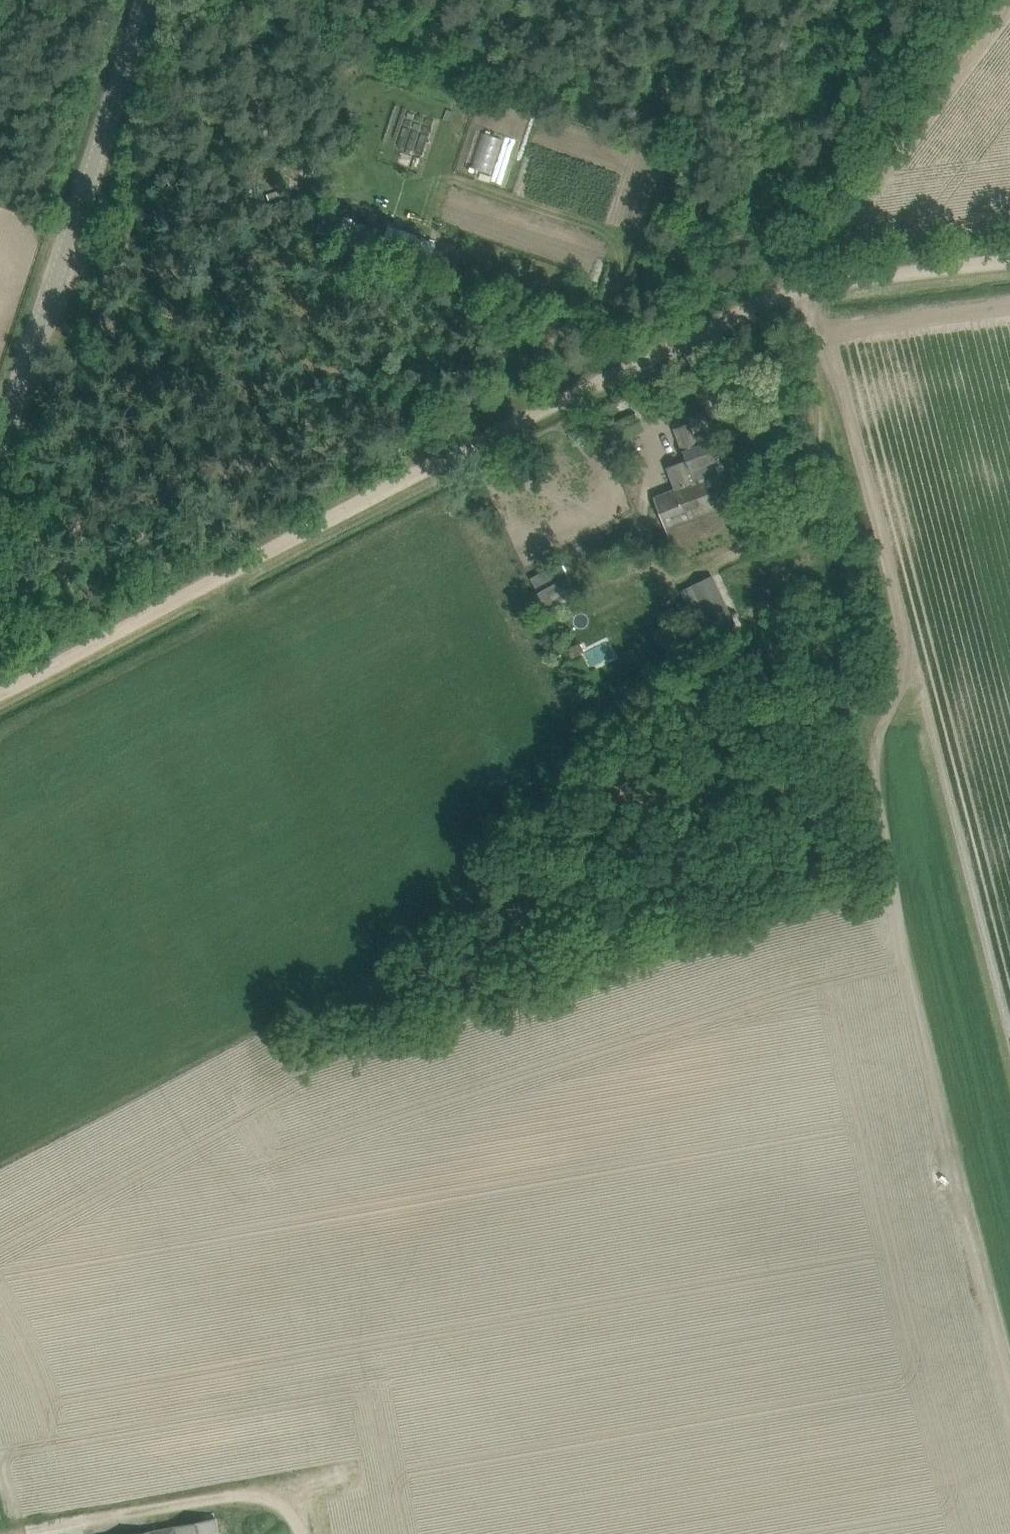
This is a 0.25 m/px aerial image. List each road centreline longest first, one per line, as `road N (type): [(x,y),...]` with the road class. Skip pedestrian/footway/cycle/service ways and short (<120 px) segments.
road 1 (track): [(1009,264),(773,294),(0,689)]
road 2 (tertiary): [(0,444),(148,0)]

